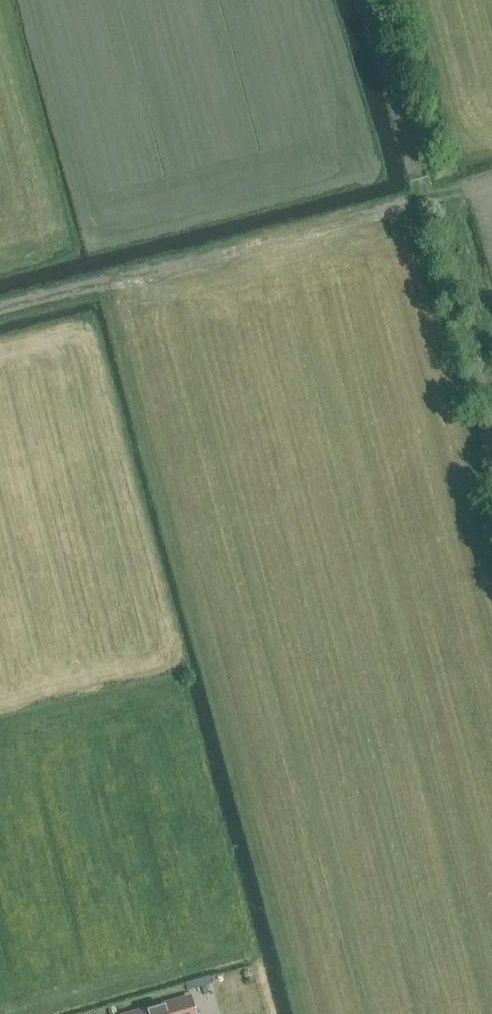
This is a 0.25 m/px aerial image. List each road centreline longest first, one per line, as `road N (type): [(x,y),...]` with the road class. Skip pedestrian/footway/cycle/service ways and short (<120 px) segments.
road 1 (track): [(473,188),(0,307)]

